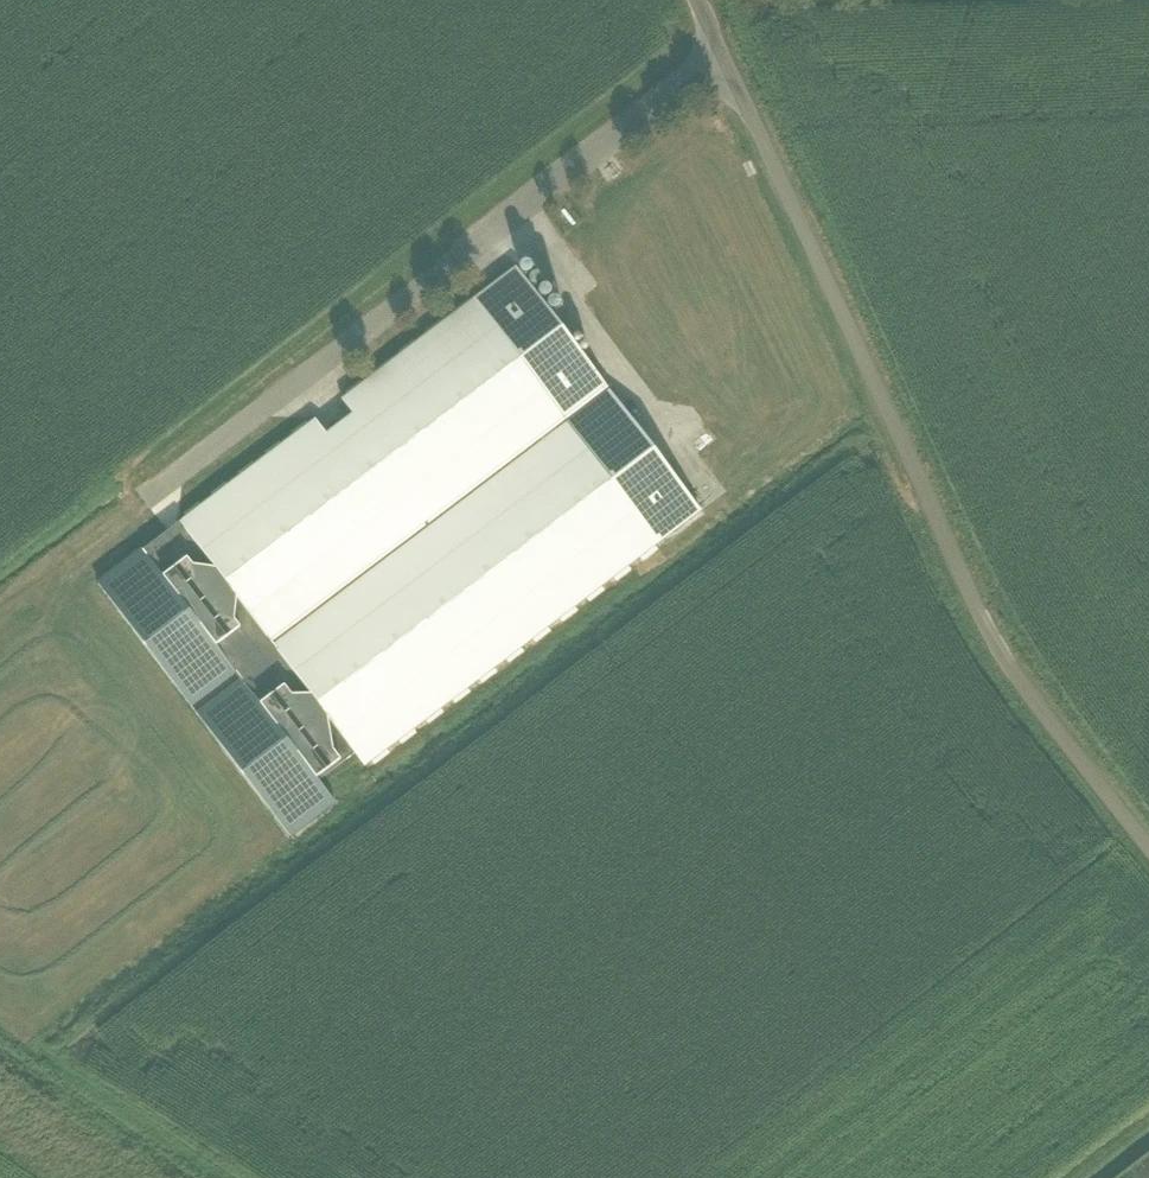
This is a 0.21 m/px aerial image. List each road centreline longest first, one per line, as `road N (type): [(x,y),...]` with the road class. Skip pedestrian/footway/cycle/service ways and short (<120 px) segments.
road 1 (unclassified): [(1148,860),(993,654),(959,591),(818,254),(698,0)]
road 2 (track): [(0,610),(723,55)]
road 3 (track): [(224,1177),(0,1028)]

